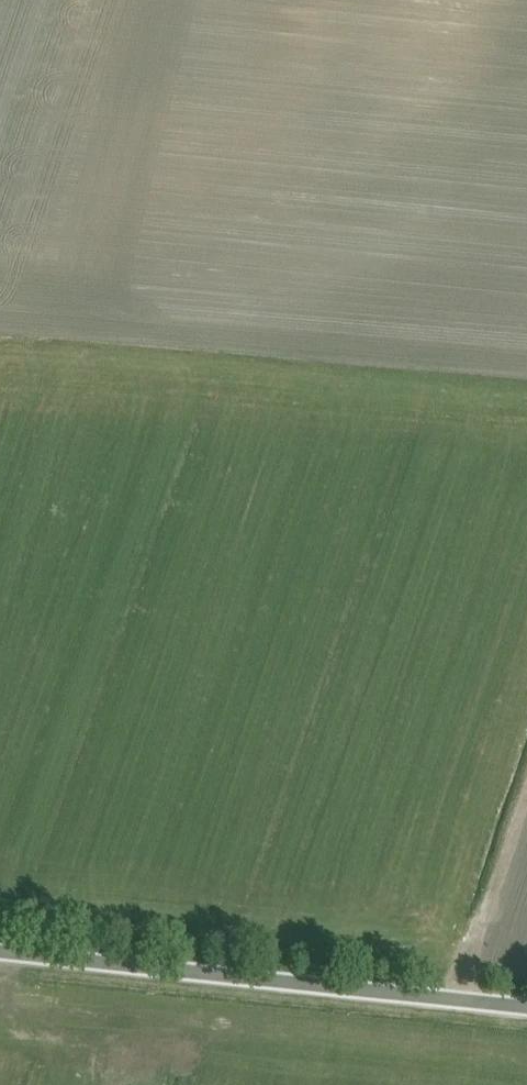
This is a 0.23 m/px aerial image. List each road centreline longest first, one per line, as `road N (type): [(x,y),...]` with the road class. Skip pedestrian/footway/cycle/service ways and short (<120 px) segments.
road 1 (unclassified): [(526,1007),(0,951)]

